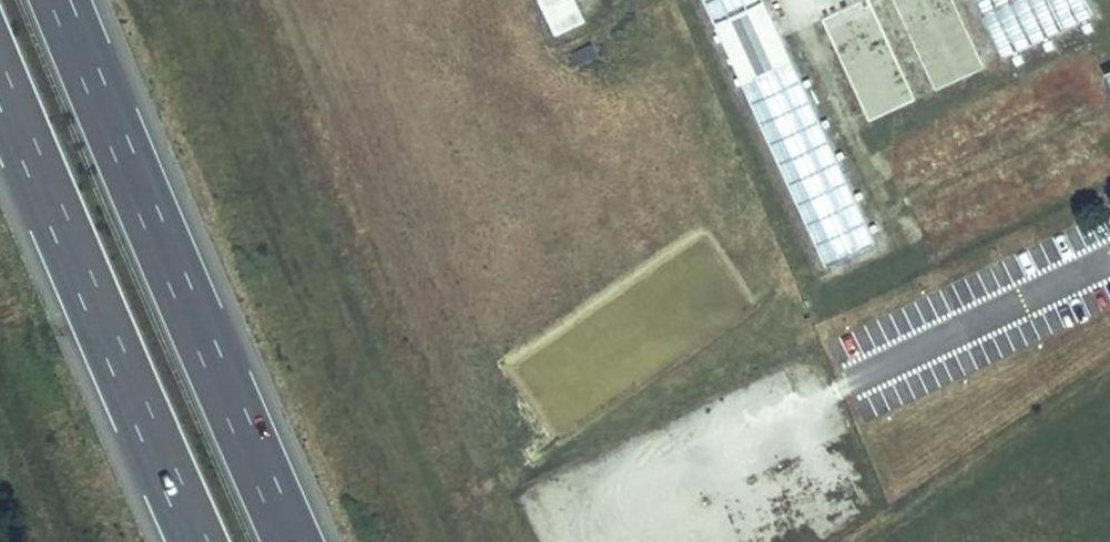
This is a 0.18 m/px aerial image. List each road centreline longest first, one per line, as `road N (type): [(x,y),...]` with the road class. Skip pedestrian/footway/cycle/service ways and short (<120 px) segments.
road 1 (motorway): [(292,541),(59,0)]
road 2 (motorway): [(0,83),(196,541)]

